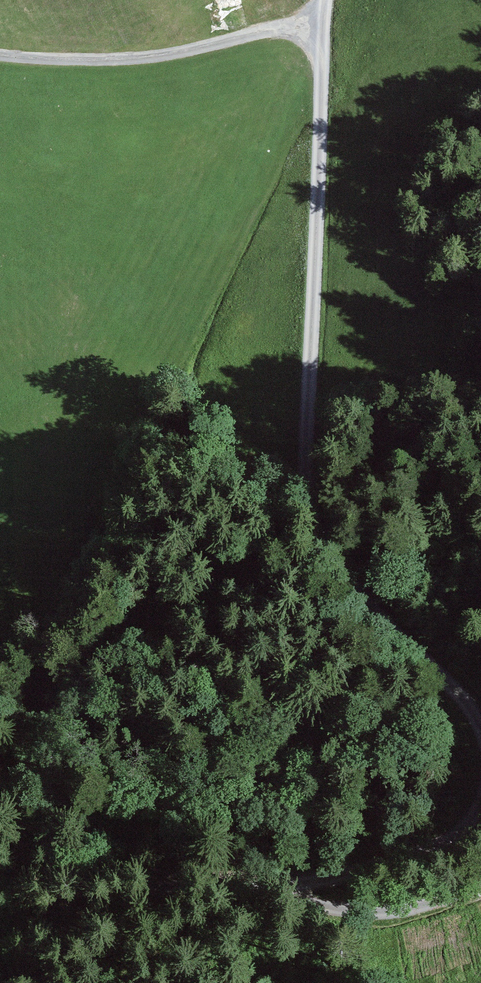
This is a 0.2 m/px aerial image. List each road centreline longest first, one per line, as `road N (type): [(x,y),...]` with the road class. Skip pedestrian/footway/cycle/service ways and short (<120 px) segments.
road 1 (track): [(324,0),(309,493),(334,560),(360,596),(451,689),(480,731)]
road 2 (track): [(0,56),(133,58),(322,28)]
road 3 (track): [(285,889),(0,883)]
road 4 (track): [(480,802),(459,831),(419,853),(285,889)]
road 5 (track): [(480,887),(428,908),(363,914),(285,889)]

